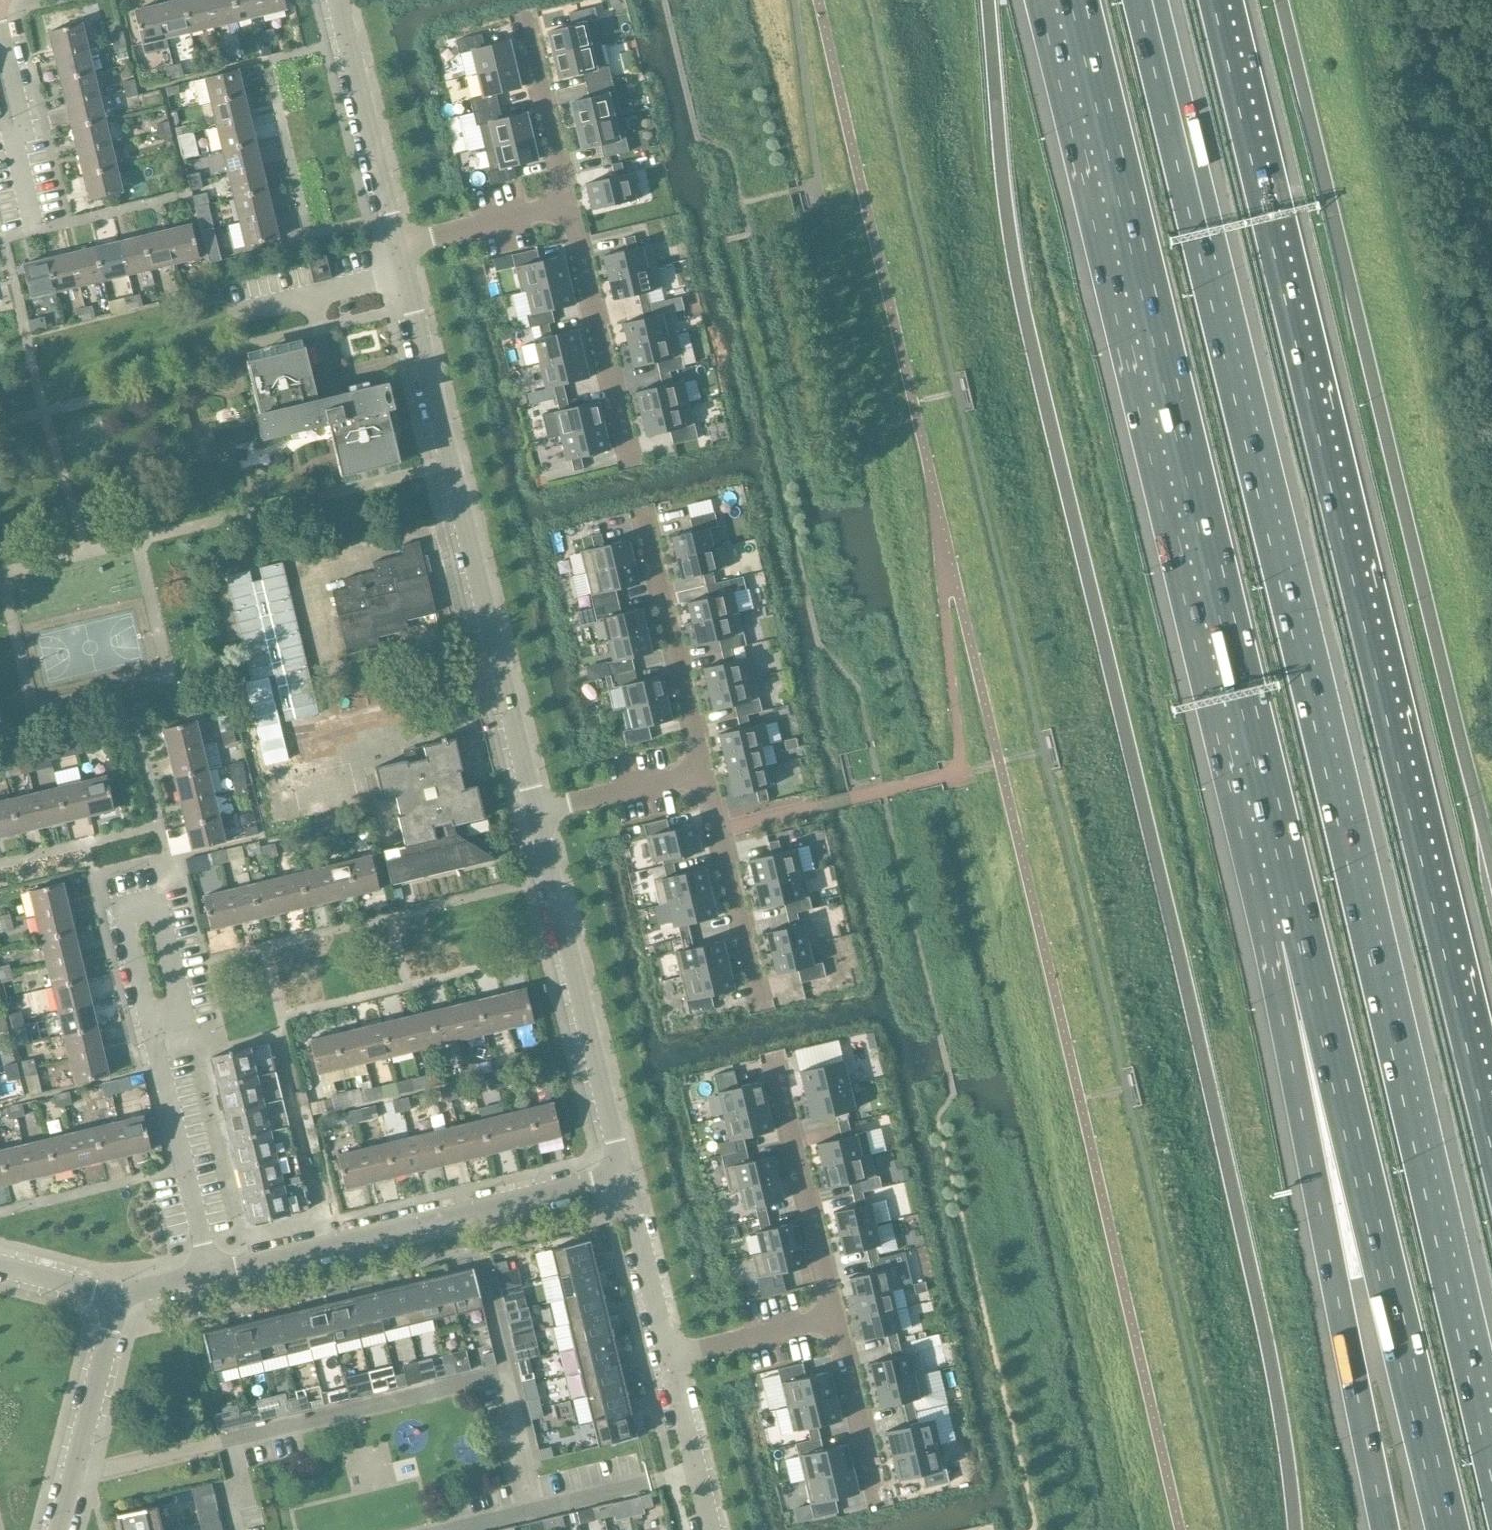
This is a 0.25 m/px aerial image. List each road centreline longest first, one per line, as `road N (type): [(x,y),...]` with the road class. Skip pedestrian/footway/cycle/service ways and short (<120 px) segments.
road 1 (motorway): [(1491,1453),(1143,0)]
road 2 (motorway): [(1491,1155),(1212,0)]
road 3 (motorway): [(1076,0),(1302,935)]
road 4 (motorway): [(1302,935),(1446,1529)]
road 5 (motorway): [(1302,935),(1337,1296),(1386,1529)]
road 6 (residential): [(531,814),(397,247)]
road 7 (residential): [(210,1276),(625,1178)]
road 8 (residential): [(625,1178),(531,814)]
road 9 (residential): [(148,1017),(119,903),(156,893),(185,1007)]
road 10 (residential): [(566,206),(630,466)]
road 11 (residential): [(772,1054),(831,1315)]
road 12 (residential): [(641,509),(702,769)]
road 13 (residential): [(210,1276),(148,1017)]
road 14 (residential): [(397,247),(337,0)]
road 15 (residential): [(702,769),(761,1005)]
road 16 (residential): [(55,1529),(116,1298)]
road 17 (residential): [(519,11),(566,206)]
road 18 (residential): [(831,1315),(879,1506)]
road 19 (residential): [(33,224),(0,33)]
road 20 (residential): [(668,1356),(625,1178)]
road 21 (residential): [(702,769),(531,814)]
road 22 (residential): [(704,1529),(668,1356)]
road 23 (residential): [(566,206),(397,247)]
road 24 (residential): [(831,1315),(668,1356)]

